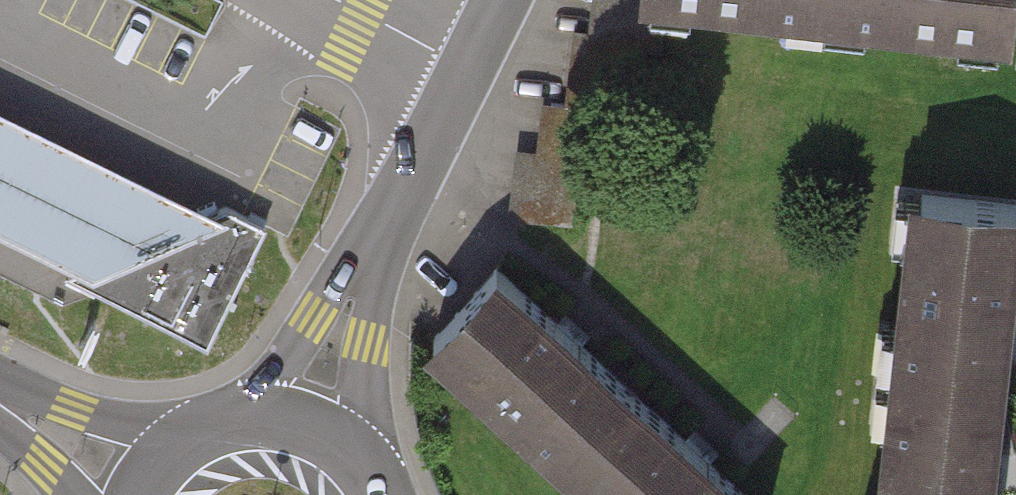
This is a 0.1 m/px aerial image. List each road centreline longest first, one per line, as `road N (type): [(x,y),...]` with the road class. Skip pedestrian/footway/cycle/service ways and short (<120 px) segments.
road 1 (residential): [(509,0),(340,332),(309,425)]
road 2 (primary): [(309,425),(261,417),(213,427),(172,453),(142,492)]
road 3 (primary): [(0,404),(142,492)]

